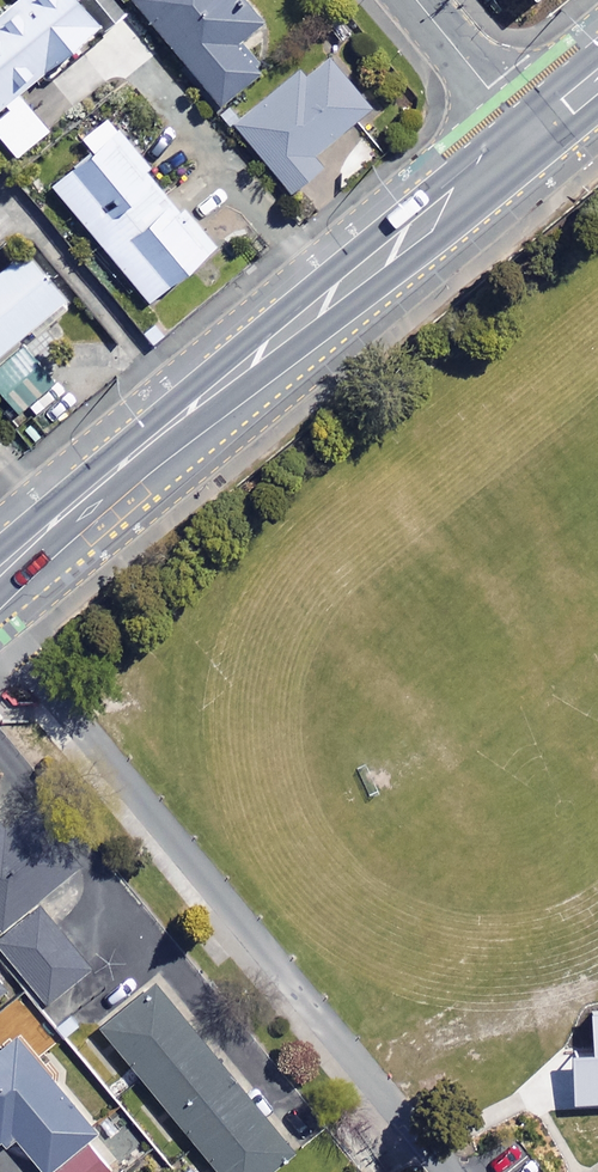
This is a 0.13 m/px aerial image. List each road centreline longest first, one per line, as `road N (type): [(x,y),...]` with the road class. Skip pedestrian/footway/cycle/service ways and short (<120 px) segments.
road 1 (secondary): [(529,137),(0,581)]
road 2 (residential): [(529,137),(417,0)]

